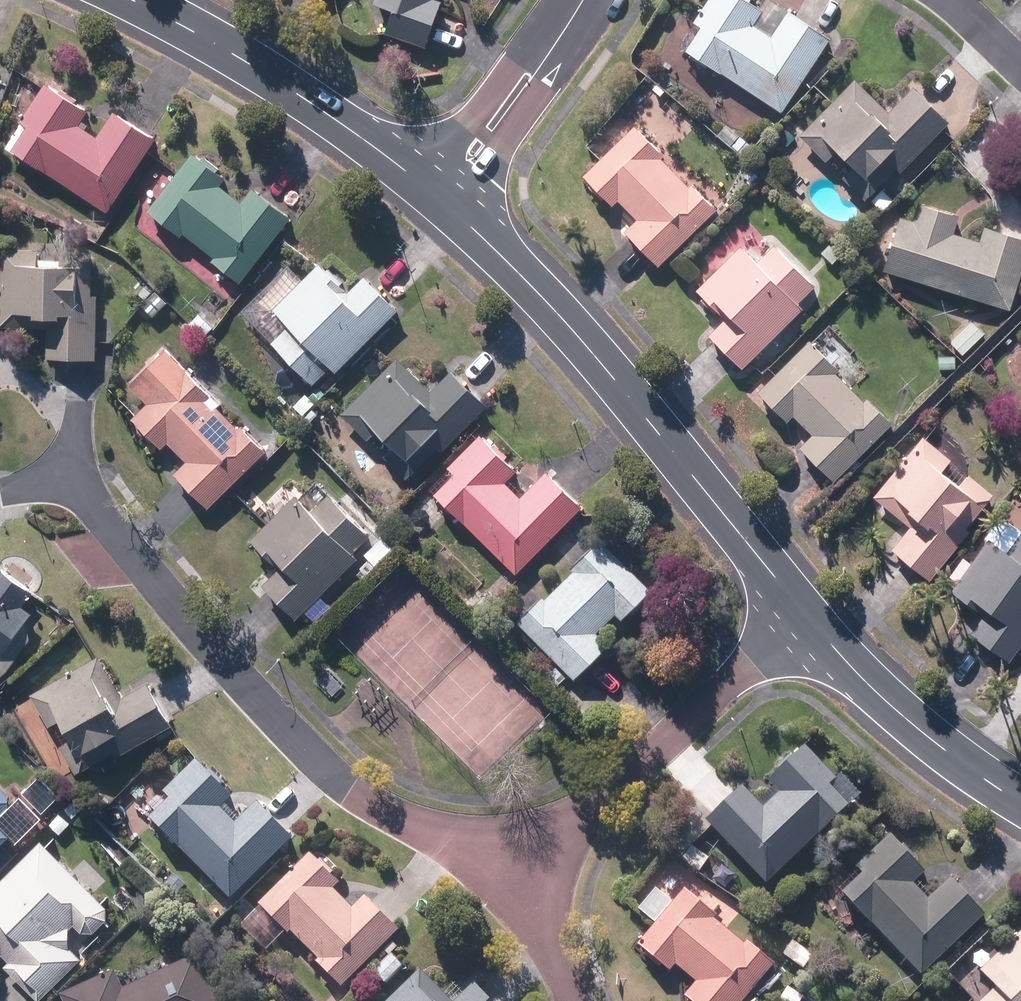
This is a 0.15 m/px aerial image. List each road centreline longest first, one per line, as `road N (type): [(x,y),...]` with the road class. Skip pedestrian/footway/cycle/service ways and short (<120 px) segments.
road 1 (residential): [(72,477),(250,685),(369,801),(483,856),(520,851)]
road 2 (tertiary): [(456,211),(576,332),(808,618)]
road 3 (residential): [(520,851),(559,837),(808,618)]
road 4 (tertiary): [(135,0),(259,67),(422,182)]
road 5 (tertiary): [(808,618),(938,745),(1020,801)]
road 6 (residential): [(584,0),(505,145),(456,211)]
road 7 (residential): [(422,182),(575,0)]
road 8 (residential): [(520,851),(571,1000)]

